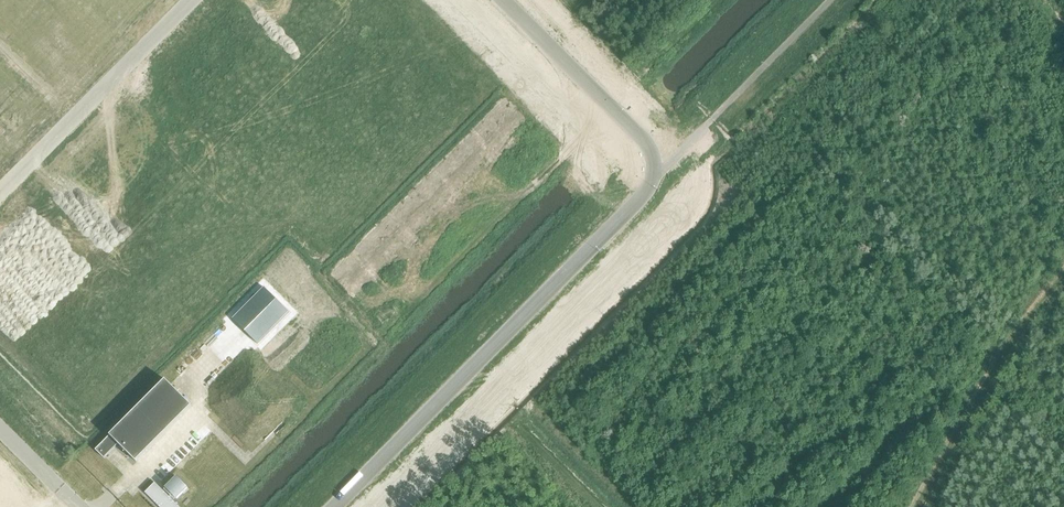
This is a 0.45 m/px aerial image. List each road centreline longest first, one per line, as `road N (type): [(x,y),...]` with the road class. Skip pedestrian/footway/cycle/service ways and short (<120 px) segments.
road 1 (unclassified): [(333,506),(648,192),(656,163),(645,141)]
road 2 (unclassified): [(384,506),(670,220),(681,186),(645,141)]
road 3 (track): [(0,194),(192,0)]
road 4 (unclassified): [(645,141),(503,0)]

